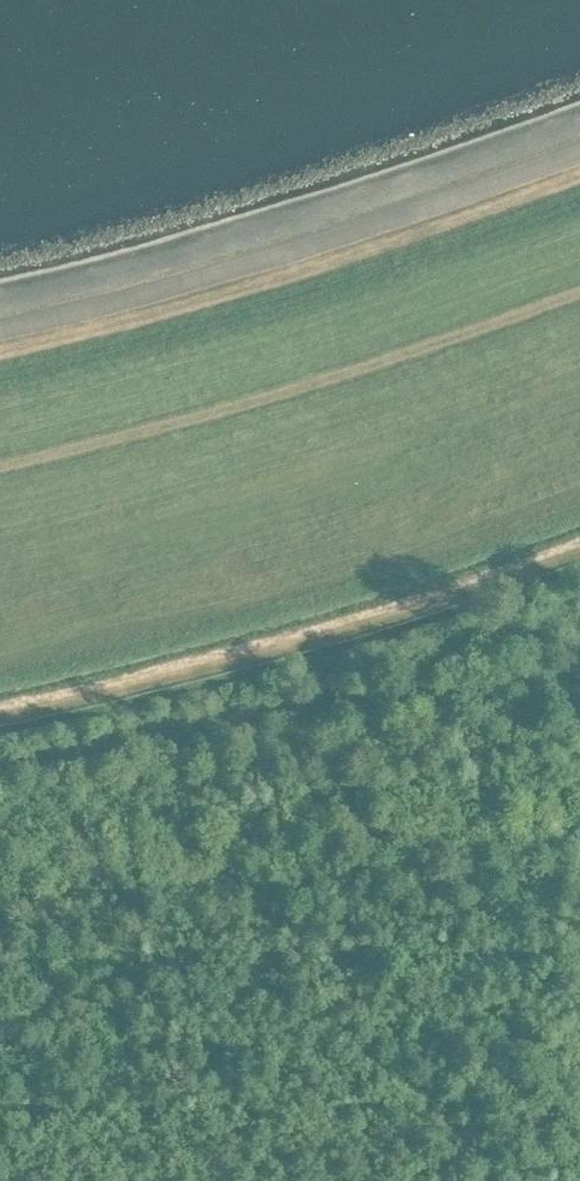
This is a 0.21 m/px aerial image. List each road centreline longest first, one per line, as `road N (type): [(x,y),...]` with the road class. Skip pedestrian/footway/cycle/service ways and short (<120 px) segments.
road 1 (track): [(579,306),(367,385),(0,481)]

